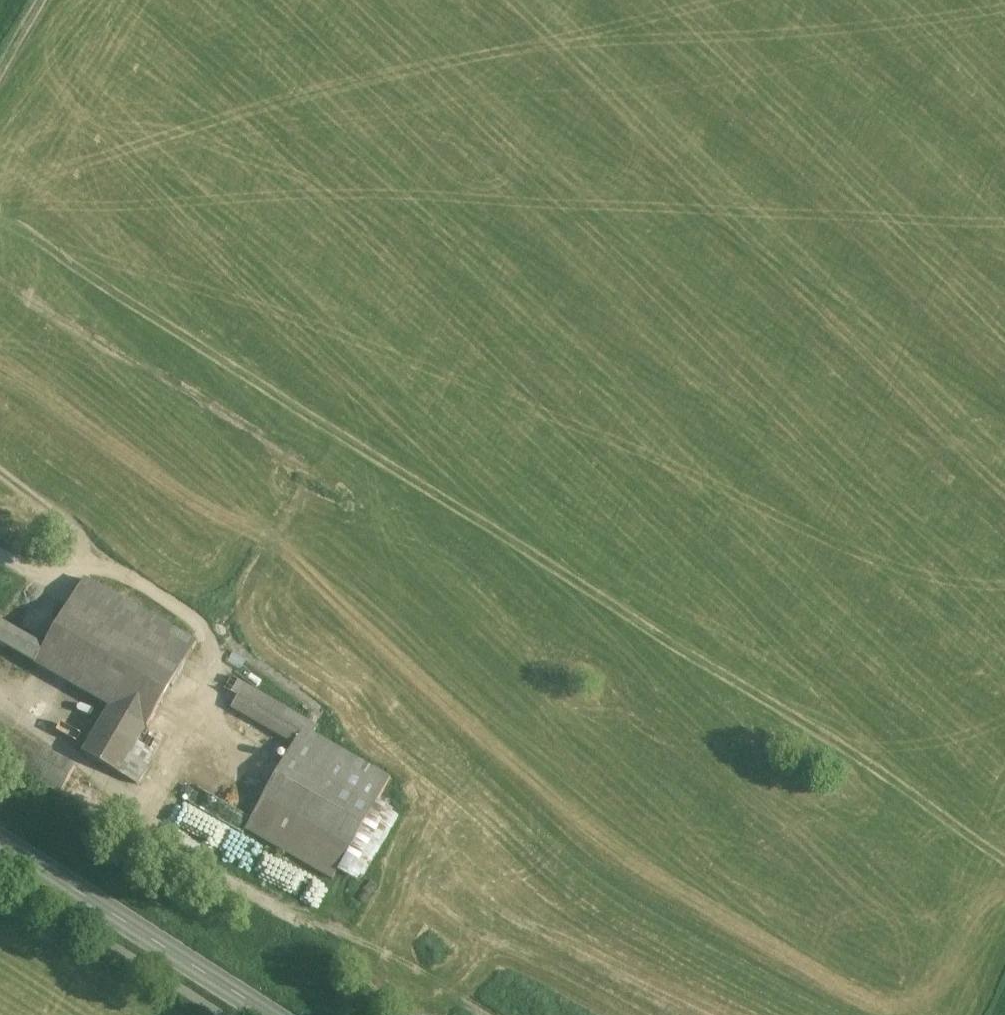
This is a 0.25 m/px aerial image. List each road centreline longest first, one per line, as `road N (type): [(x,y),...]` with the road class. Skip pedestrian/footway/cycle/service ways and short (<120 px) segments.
road 1 (secondary): [(266,1014),(0,846)]
road 2 (track): [(0,553),(58,582),(86,558),(80,530),(0,465)]

